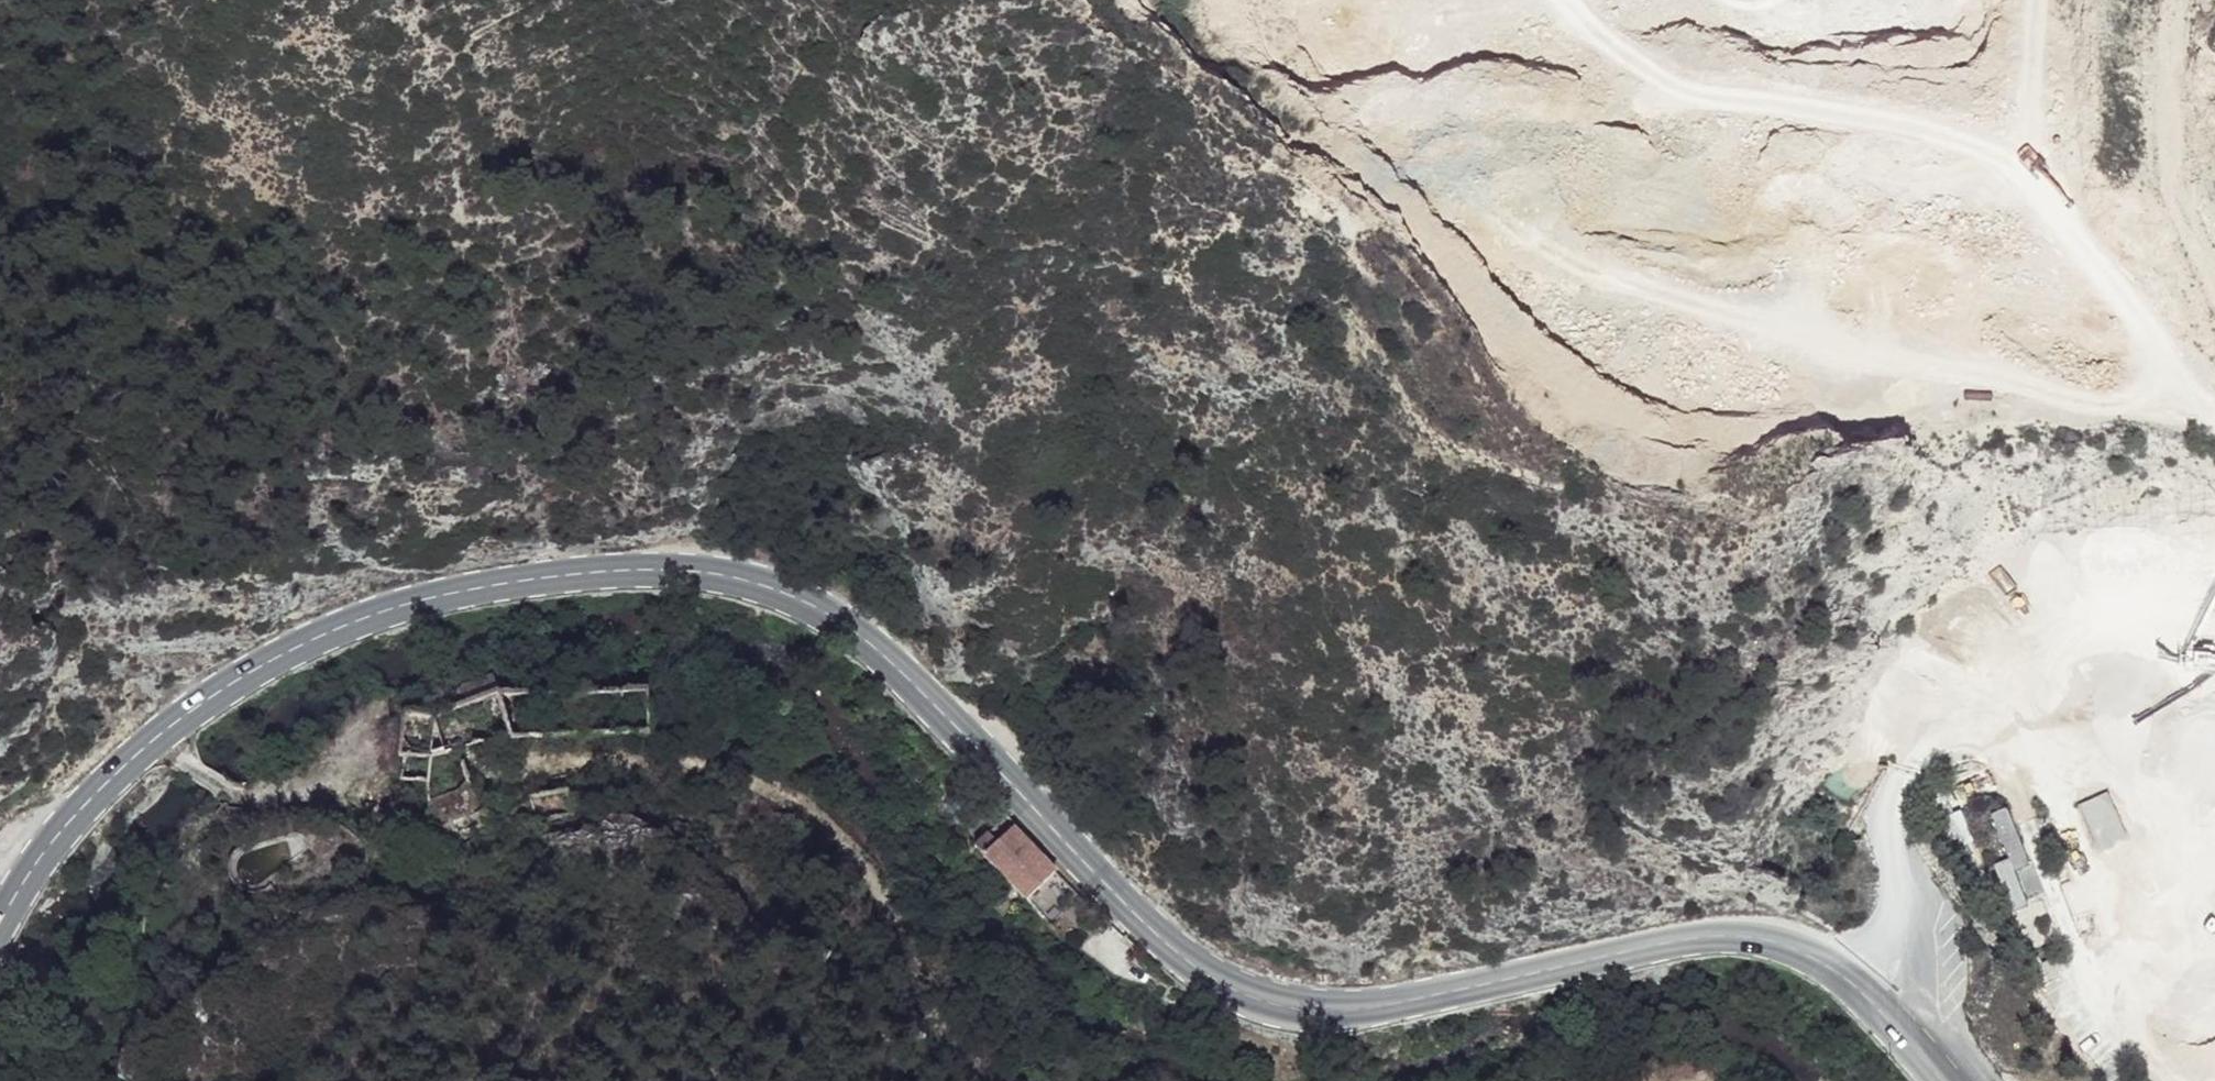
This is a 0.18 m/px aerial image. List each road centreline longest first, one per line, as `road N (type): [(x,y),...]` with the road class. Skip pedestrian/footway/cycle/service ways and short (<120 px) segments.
road 1 (primary): [(1948,1080),(1866,994),(1795,948),(1736,933),(1671,939),(1360,1004),(1277,1002),(1205,969),(826,612),(755,581),(667,569),(481,585),(362,619),(261,664),(165,729),(90,797),(28,869),(0,925)]

